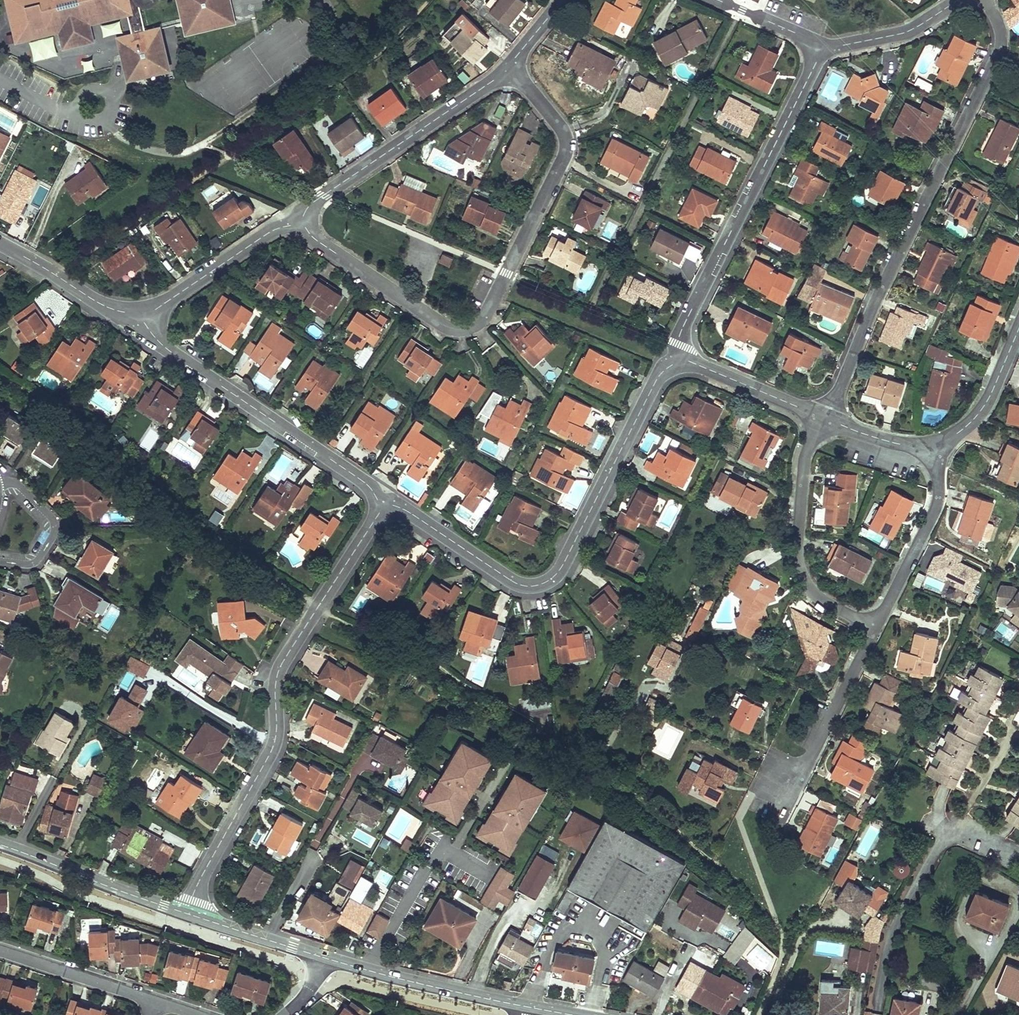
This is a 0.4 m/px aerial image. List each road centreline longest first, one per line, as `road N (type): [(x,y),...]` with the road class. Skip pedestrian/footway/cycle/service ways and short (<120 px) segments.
road 1 (residential): [(303,223),(319,242),(445,326),(477,324),(567,147),(561,127),(510,69)]
road 2 (residential): [(825,419),(1001,49),(985,0)]
road 3 (residential): [(186,914),(274,746),(283,662),(382,509)]
road 4 (residential): [(382,509),(410,513),(522,586),(549,581),(656,380),(682,359)]
road 5 (residential): [(682,359),(684,325),(821,51)]
road 6 (residential): [(141,316),(172,353),(364,483),(382,509)]
road 7 (residential): [(510,69),(324,196),(303,223)]
road 8 (residential): [(876,627),(813,593),(798,564),(804,458),(825,419)]
road 9 (secondary): [(524,1006),(325,958)]
road 10 (residential): [(876,627),(936,508),(932,443)]
road 11 (secondary): [(186,914),(0,845)]
road 12 (residential): [(303,223),(271,232),(141,316)]
road 13 (residential): [(779,779),(807,765),(876,627)]
road 14 (residential): [(153,1000),(0,950)]
road 15 (residential): [(0,245),(99,304),(141,316)]
road 16 (residential): [(825,419),(682,359)]
road 17 (residential): [(0,562),(33,564),(55,526),(22,488),(0,483)]
road 18 (residential): [(959,0),(900,35),(821,51)]
road 19 (residential): [(1018,330),(975,419),(932,443)]
road 20 (secondary): [(325,958),(186,914)]

